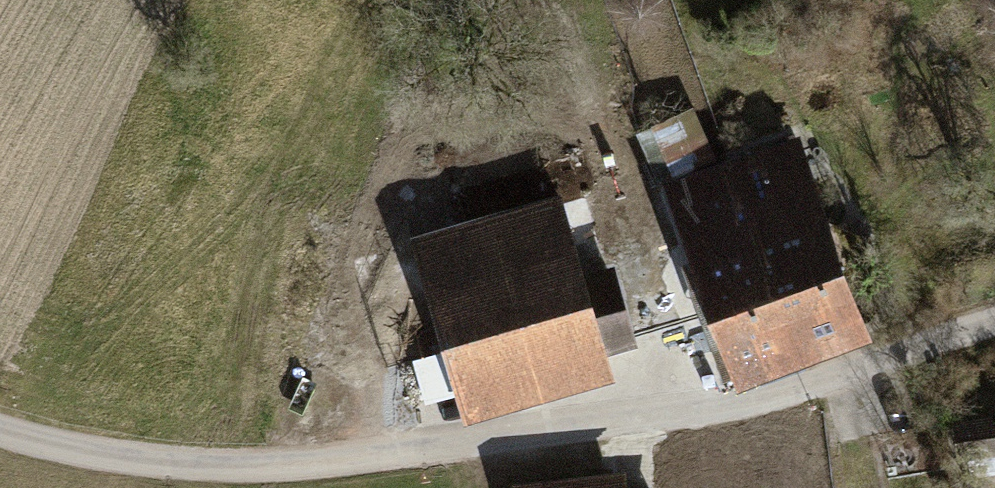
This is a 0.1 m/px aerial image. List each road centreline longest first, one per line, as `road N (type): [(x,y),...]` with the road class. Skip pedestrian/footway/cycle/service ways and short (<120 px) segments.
road 1 (unclassified): [(0,430),(208,464),(380,453),(720,404),(994,321)]
road 2 (track): [(462,0),(382,183),(364,255),(364,341),(380,453)]

